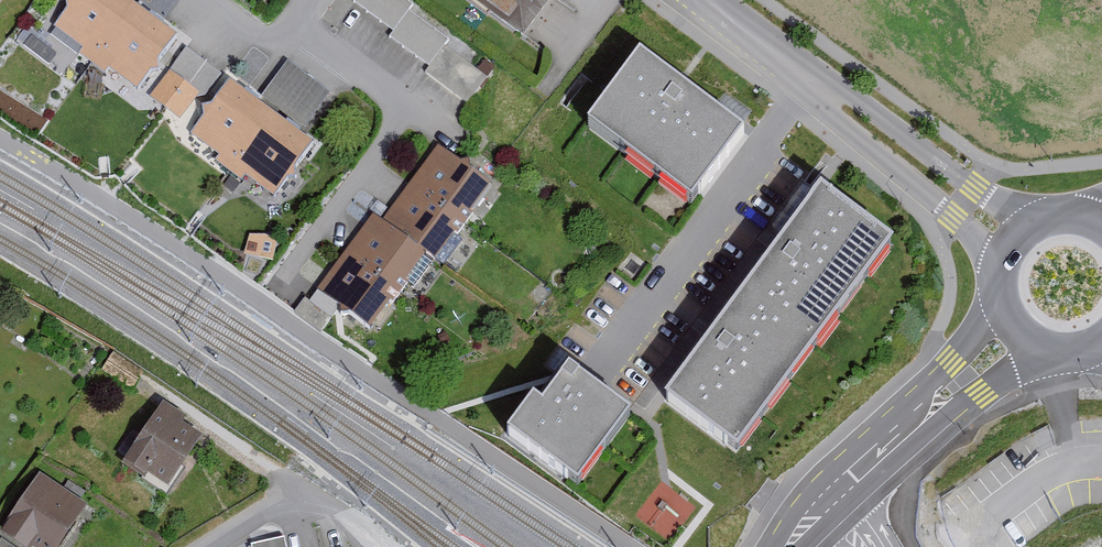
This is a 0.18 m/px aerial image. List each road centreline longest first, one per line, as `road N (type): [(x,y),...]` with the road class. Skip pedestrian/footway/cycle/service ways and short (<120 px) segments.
road 1 (residential): [(829,94),(868,146),(998,262)]
road 2 (residential): [(1030,222),(889,124),(829,94)]
road 3 (tertiary): [(998,304),(876,467)]
road 4 (tertiary): [(876,467),(997,383),(1036,345)]
road 5 (residential): [(706,0),(829,94)]

